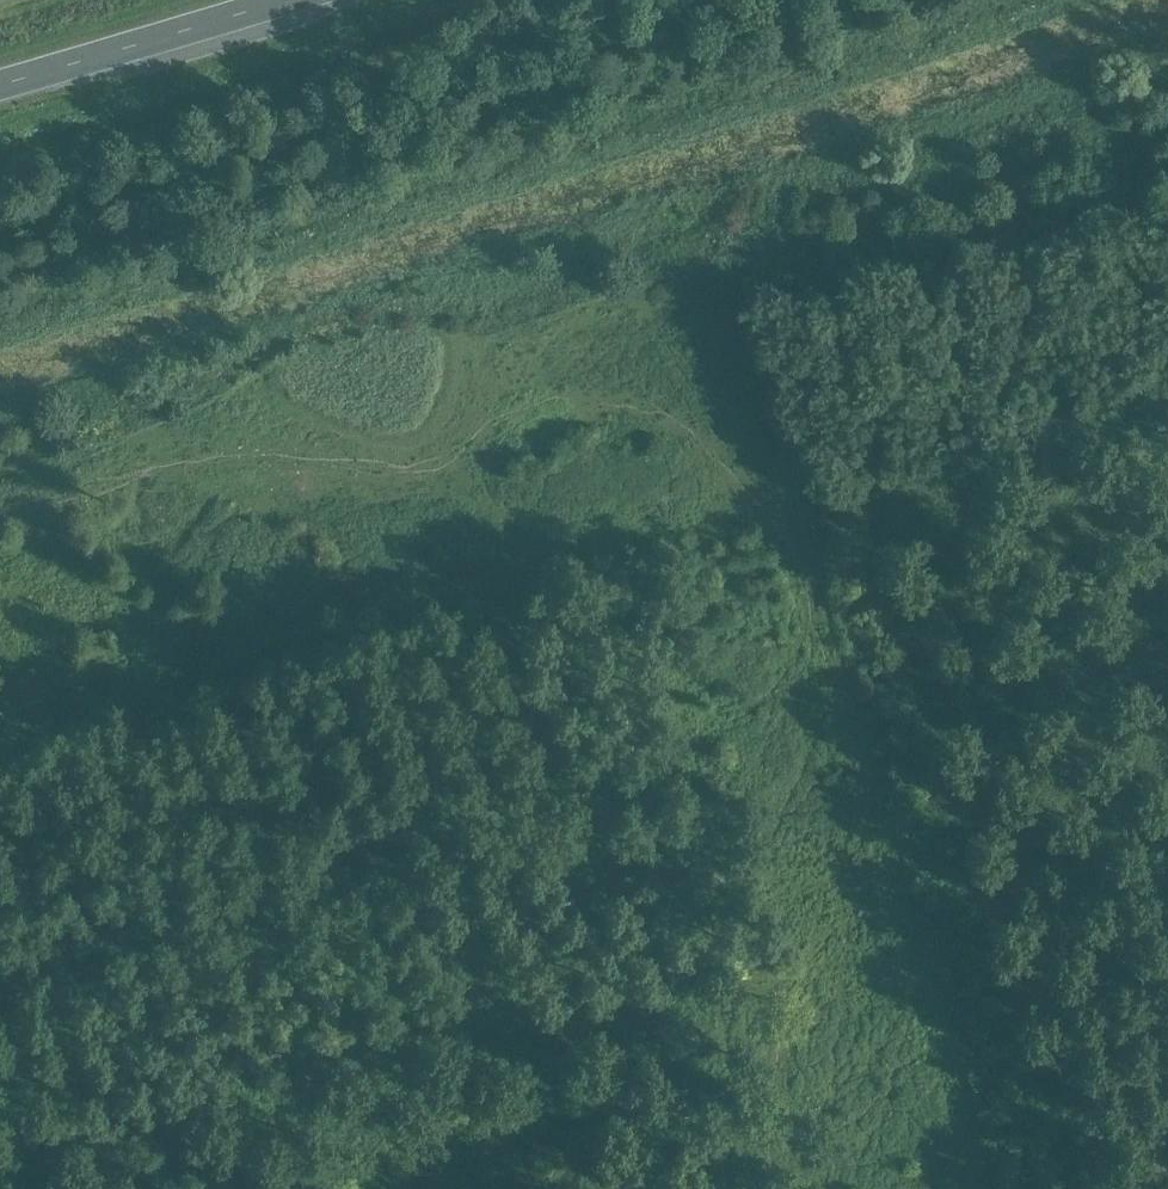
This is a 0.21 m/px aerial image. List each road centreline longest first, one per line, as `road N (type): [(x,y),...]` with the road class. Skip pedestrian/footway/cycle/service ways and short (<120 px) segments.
road 1 (trunk): [(0,85),(292,0)]

